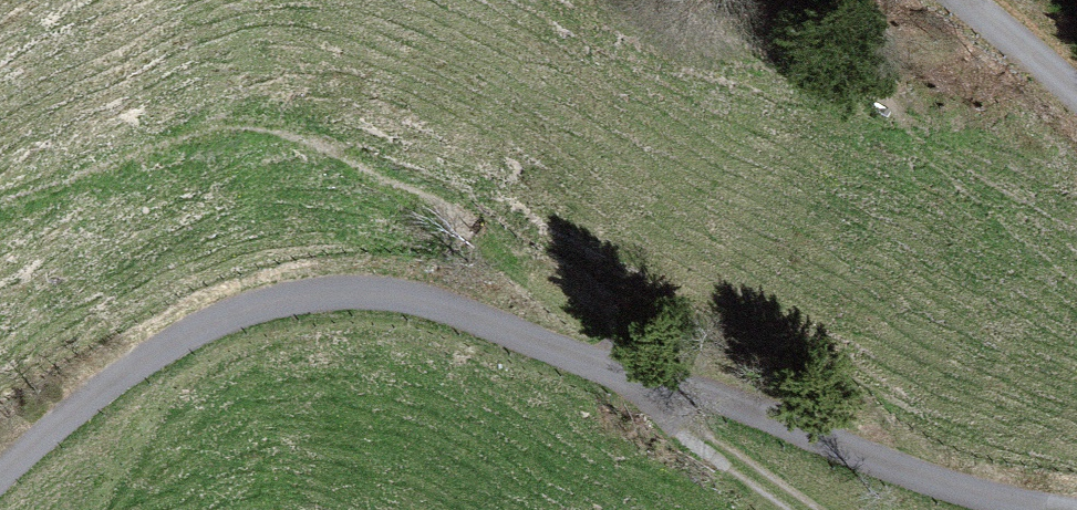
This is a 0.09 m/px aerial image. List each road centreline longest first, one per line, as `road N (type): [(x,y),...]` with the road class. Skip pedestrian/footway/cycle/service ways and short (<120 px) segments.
road 1 (unclassified): [(1076,509),(997,497),(706,395),(355,294),(184,332),(0,476)]
road 2 (track): [(635,374),(466,207),(270,103),(0,202)]

